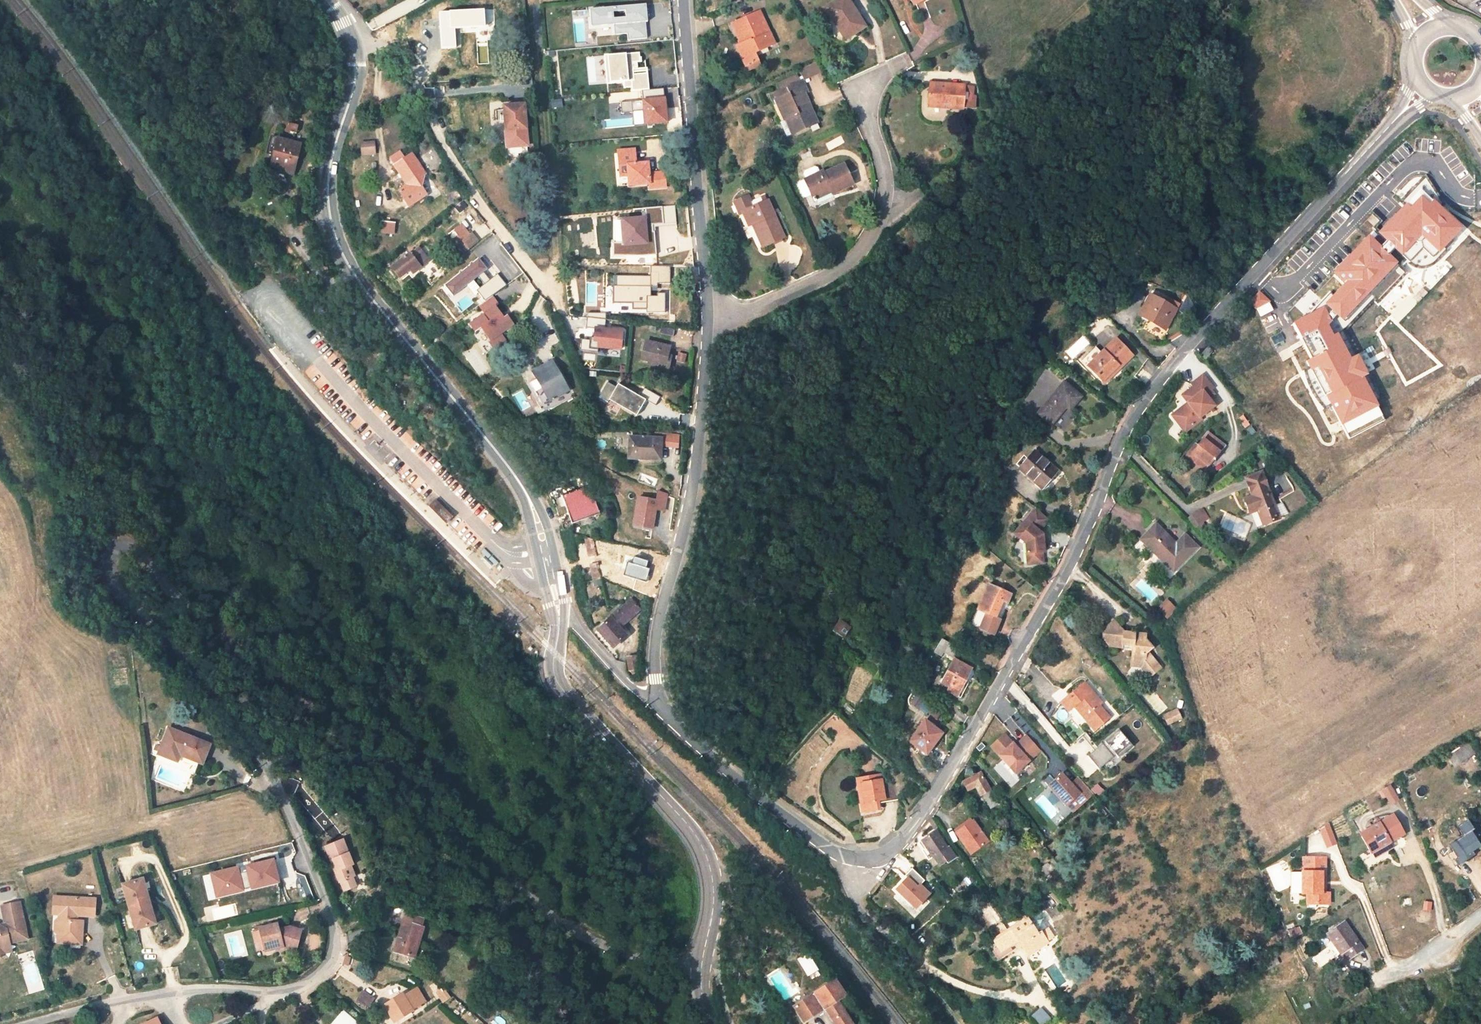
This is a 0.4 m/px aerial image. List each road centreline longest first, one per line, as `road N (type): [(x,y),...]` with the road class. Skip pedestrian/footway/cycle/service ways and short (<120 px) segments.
road 1 (unclassified): [(701,967),(645,963),(579,937),(334,713),(186,604),(126,547),(107,561),(115,594),(234,717),(268,769),(337,943),(323,972),(303,986),(171,993),(28,1023)]
road 2 (residential): [(1369,150),(1191,345),(1119,439),(1059,588),(901,845),(878,860),(849,861),(806,840),(658,710)]
road 3 (primary): [(558,614),(542,539),(517,479),(367,292),(337,241),(327,186),(356,64),(347,30),(324,0)]
road 4 (primary): [(701,967),(713,896),(705,852),(557,682),(558,614)]
road 5 (residential): [(707,319),(686,527),(658,630),(658,710)]
road 6 (residential): [(868,92),(866,122),(887,209),(864,249),(830,278),(738,317),(707,319)]
road 7 (residential): [(683,0),(707,319)]
road 8 (residential): [(658,710),(558,614)]

